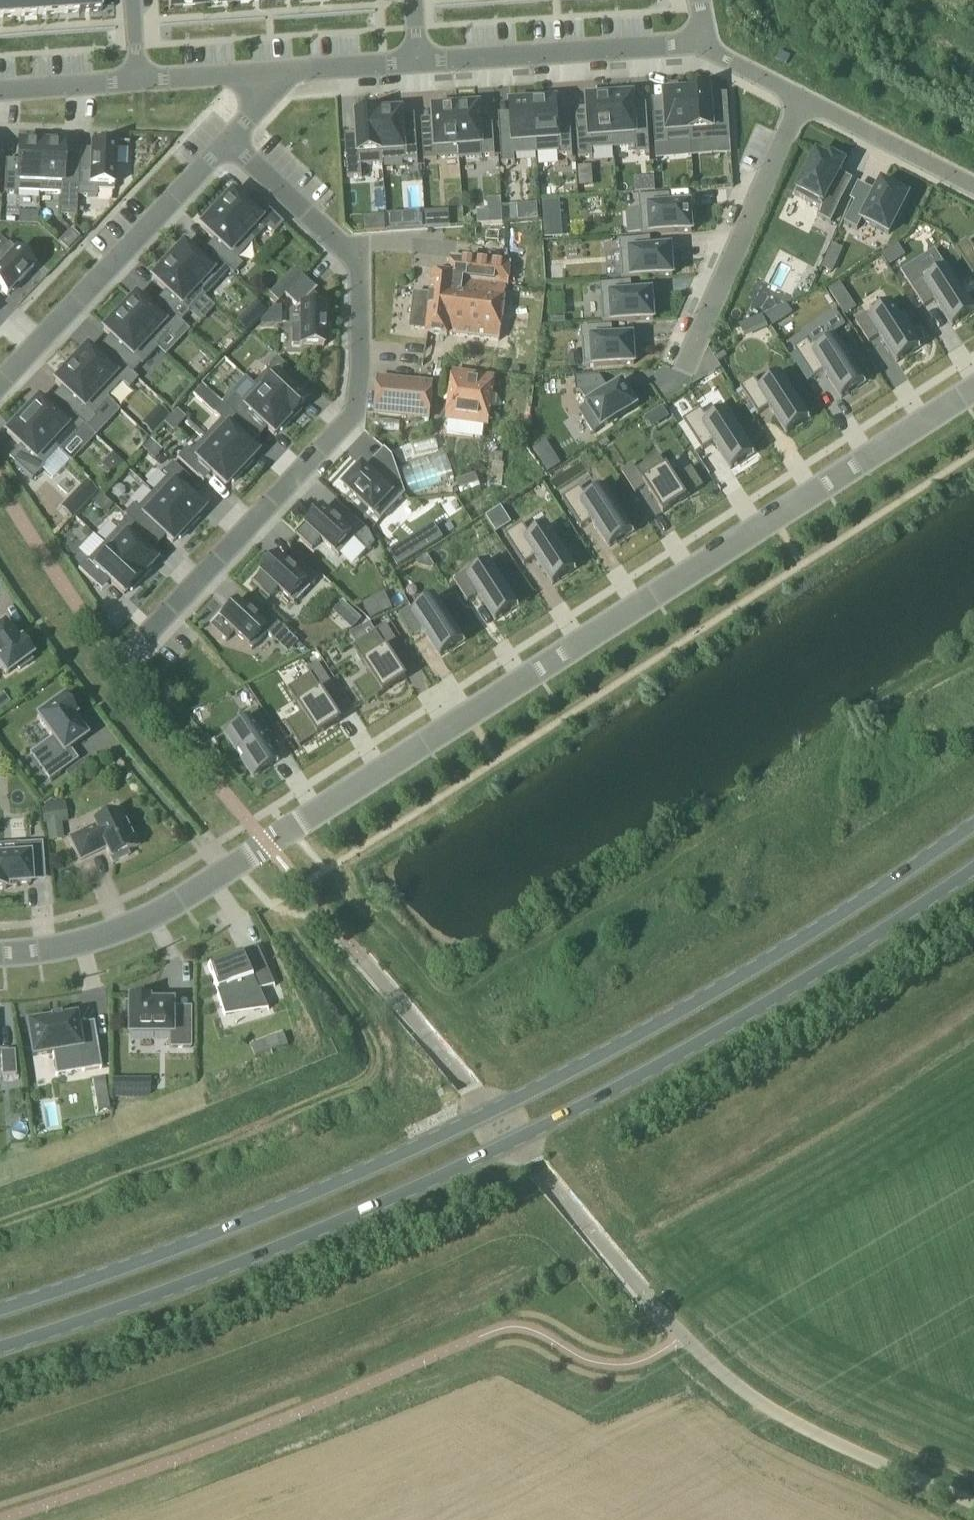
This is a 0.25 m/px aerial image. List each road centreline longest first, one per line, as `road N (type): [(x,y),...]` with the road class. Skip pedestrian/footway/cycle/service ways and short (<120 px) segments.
road 1 (residential): [(0,955),(60,947),(173,902),(973,398)]
road 2 (primary): [(973,825),(751,970),(518,1099),(269,1213),(0,1310)]
road 3 (primary): [(0,1348),(223,1269),(486,1156),(774,1000),(973,869)]
road 4 (residential): [(227,140),(357,265),(356,406),(120,665)]
road 5 (unclassified): [(973,1503),(755,1403),(640,1291)]
road 6 (residential): [(0,383),(227,140)]
road 7 (residential): [(801,95),(673,389)]
road 8 (residential): [(417,65),(707,44)]
road 9 (residential): [(801,95),(973,184)]
road 10 (residential): [(288,73),(137,82)]
road 11 (residential): [(137,82),(0,90)]
road 12 (residential): [(288,73),(417,65)]

